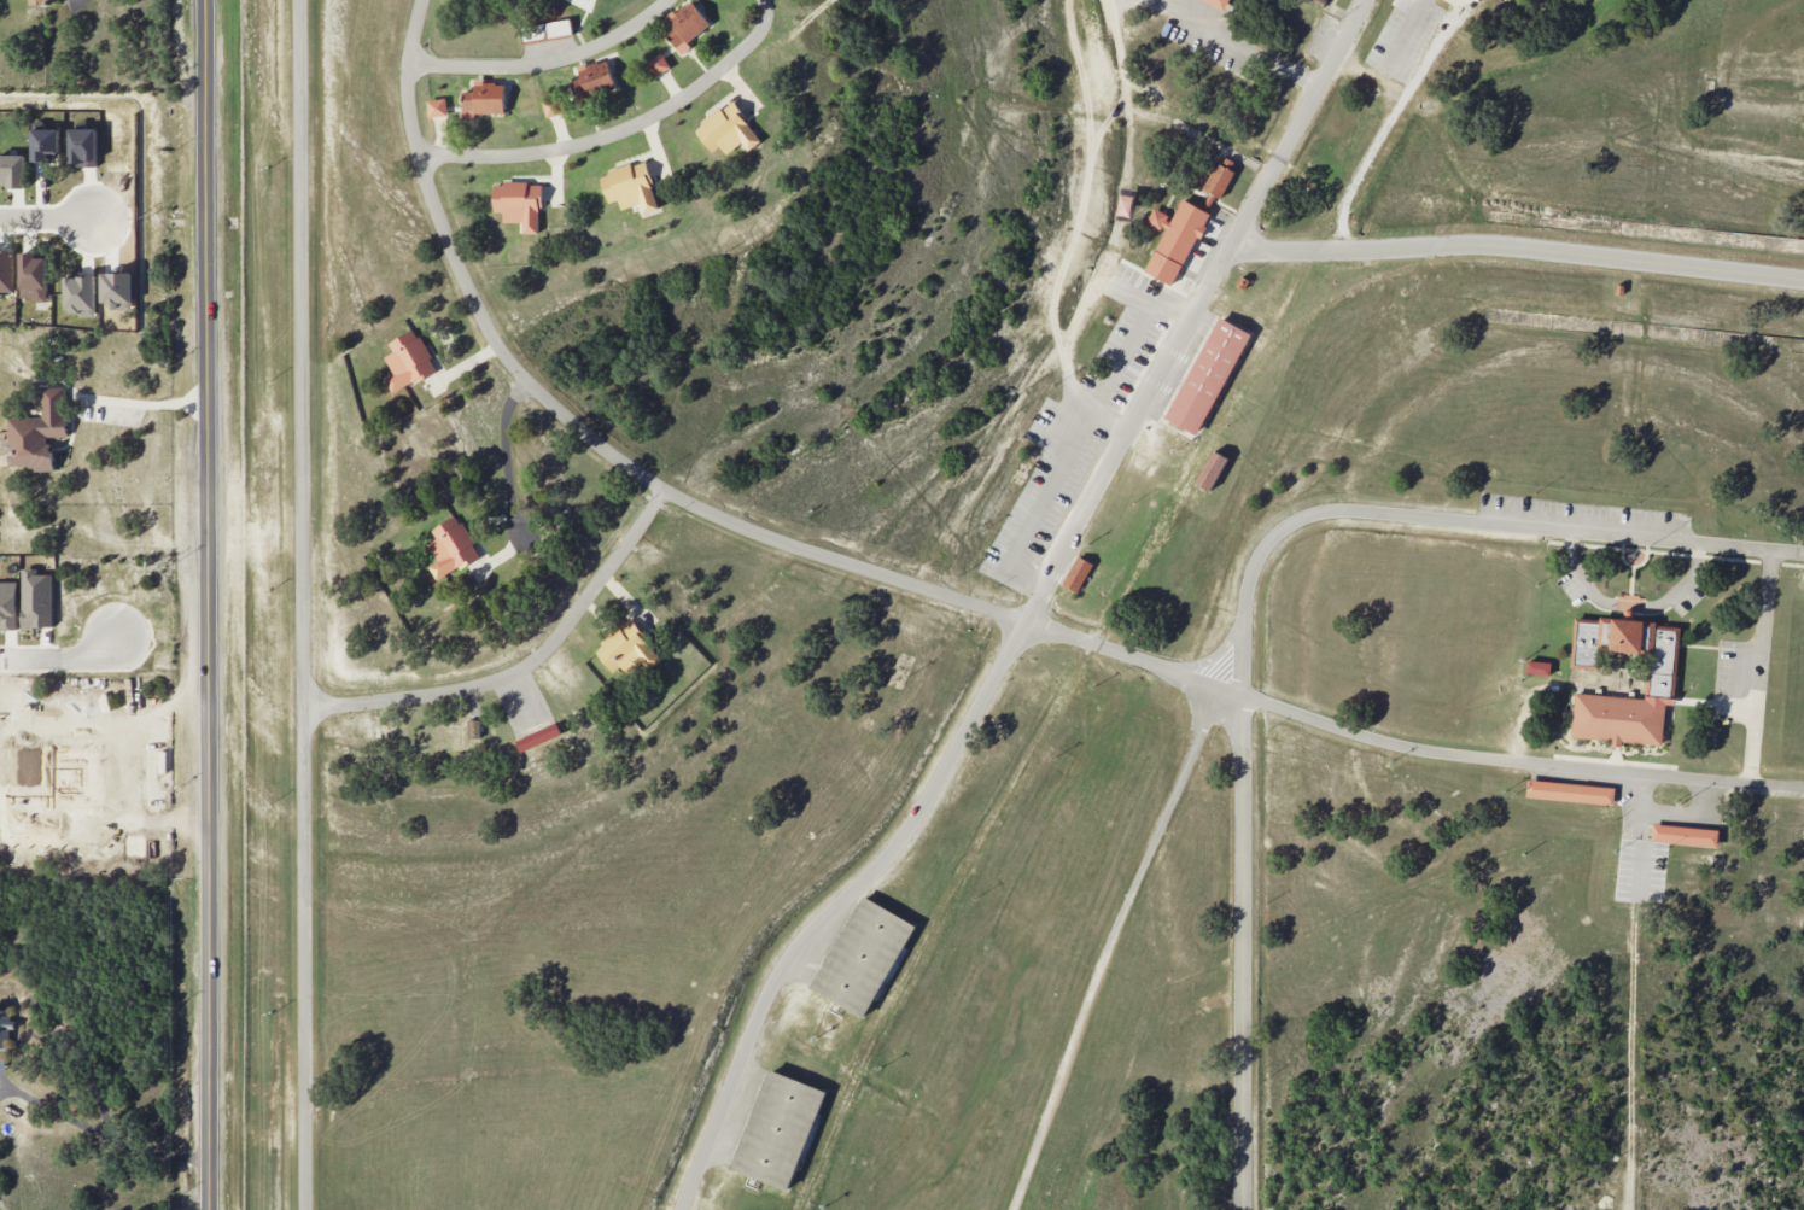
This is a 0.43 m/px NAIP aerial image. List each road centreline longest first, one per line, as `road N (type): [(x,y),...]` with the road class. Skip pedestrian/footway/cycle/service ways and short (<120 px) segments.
road 1 (residential): [(1367,0),(912,824),(788,955),(677,1209)]
road 2 (residential): [(1245,1209),(1243,694),(1248,600),(1266,549),(1312,515),(1345,512),(1803,554)]
road 3 (secondary): [(210,1209),(205,0)]
road 4 (residential): [(307,0),(310,1209)]
road 5 (residential): [(1803,790),(1508,764),(1382,743),(944,595)]
road 6 (residential): [(944,595),(688,503),(611,454),(504,356),(422,174),(408,82),(423,0)]
road 7 (residential): [(1015,1209),(1091,993),(1221,686),(1248,600)]
road 8 (residential): [(1231,246),(1489,245),(1803,280)]
road 9 (residential): [(1126,440),(1072,386),(1066,362),(1116,242),(1123,205),(1128,116),(1109,0)]
road 10 (residential): [(419,153),(544,153),(660,113),(760,34),(763,0)]
road 11 (residential): [(669,0),(585,53),(538,64),(474,69),(409,58)]
road 12 (residential): [(122,632),(76,660),(0,660)]

